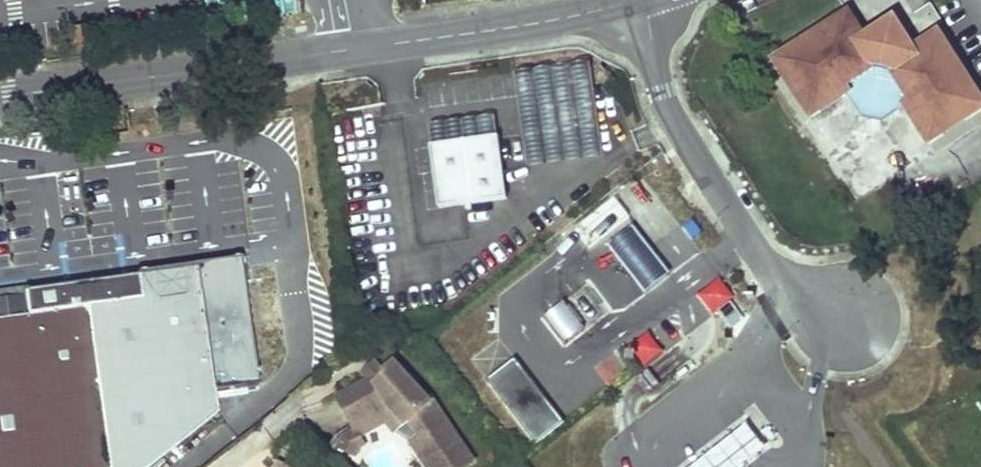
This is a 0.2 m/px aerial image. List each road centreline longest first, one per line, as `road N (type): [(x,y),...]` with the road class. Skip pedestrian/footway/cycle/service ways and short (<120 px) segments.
road 1 (residential): [(0,95),(641,1)]
road 2 (residential): [(641,1),(665,93),(741,231),(787,293),(834,322)]

